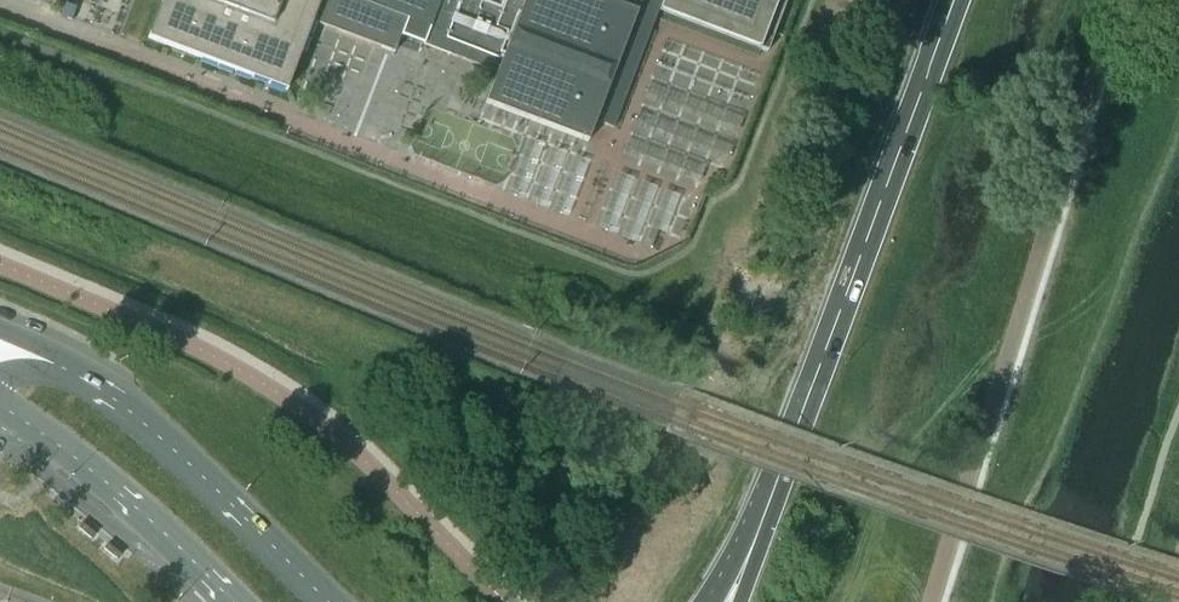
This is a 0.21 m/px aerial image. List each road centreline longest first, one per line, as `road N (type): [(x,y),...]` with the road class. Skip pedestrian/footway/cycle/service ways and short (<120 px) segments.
road 1 (secondary): [(754,539),(957,0)]
road 2 (tertiary): [(329,601),(149,422),(67,362),(0,331)]
road 3 (tertiary): [(0,402),(118,494),(233,601)]

